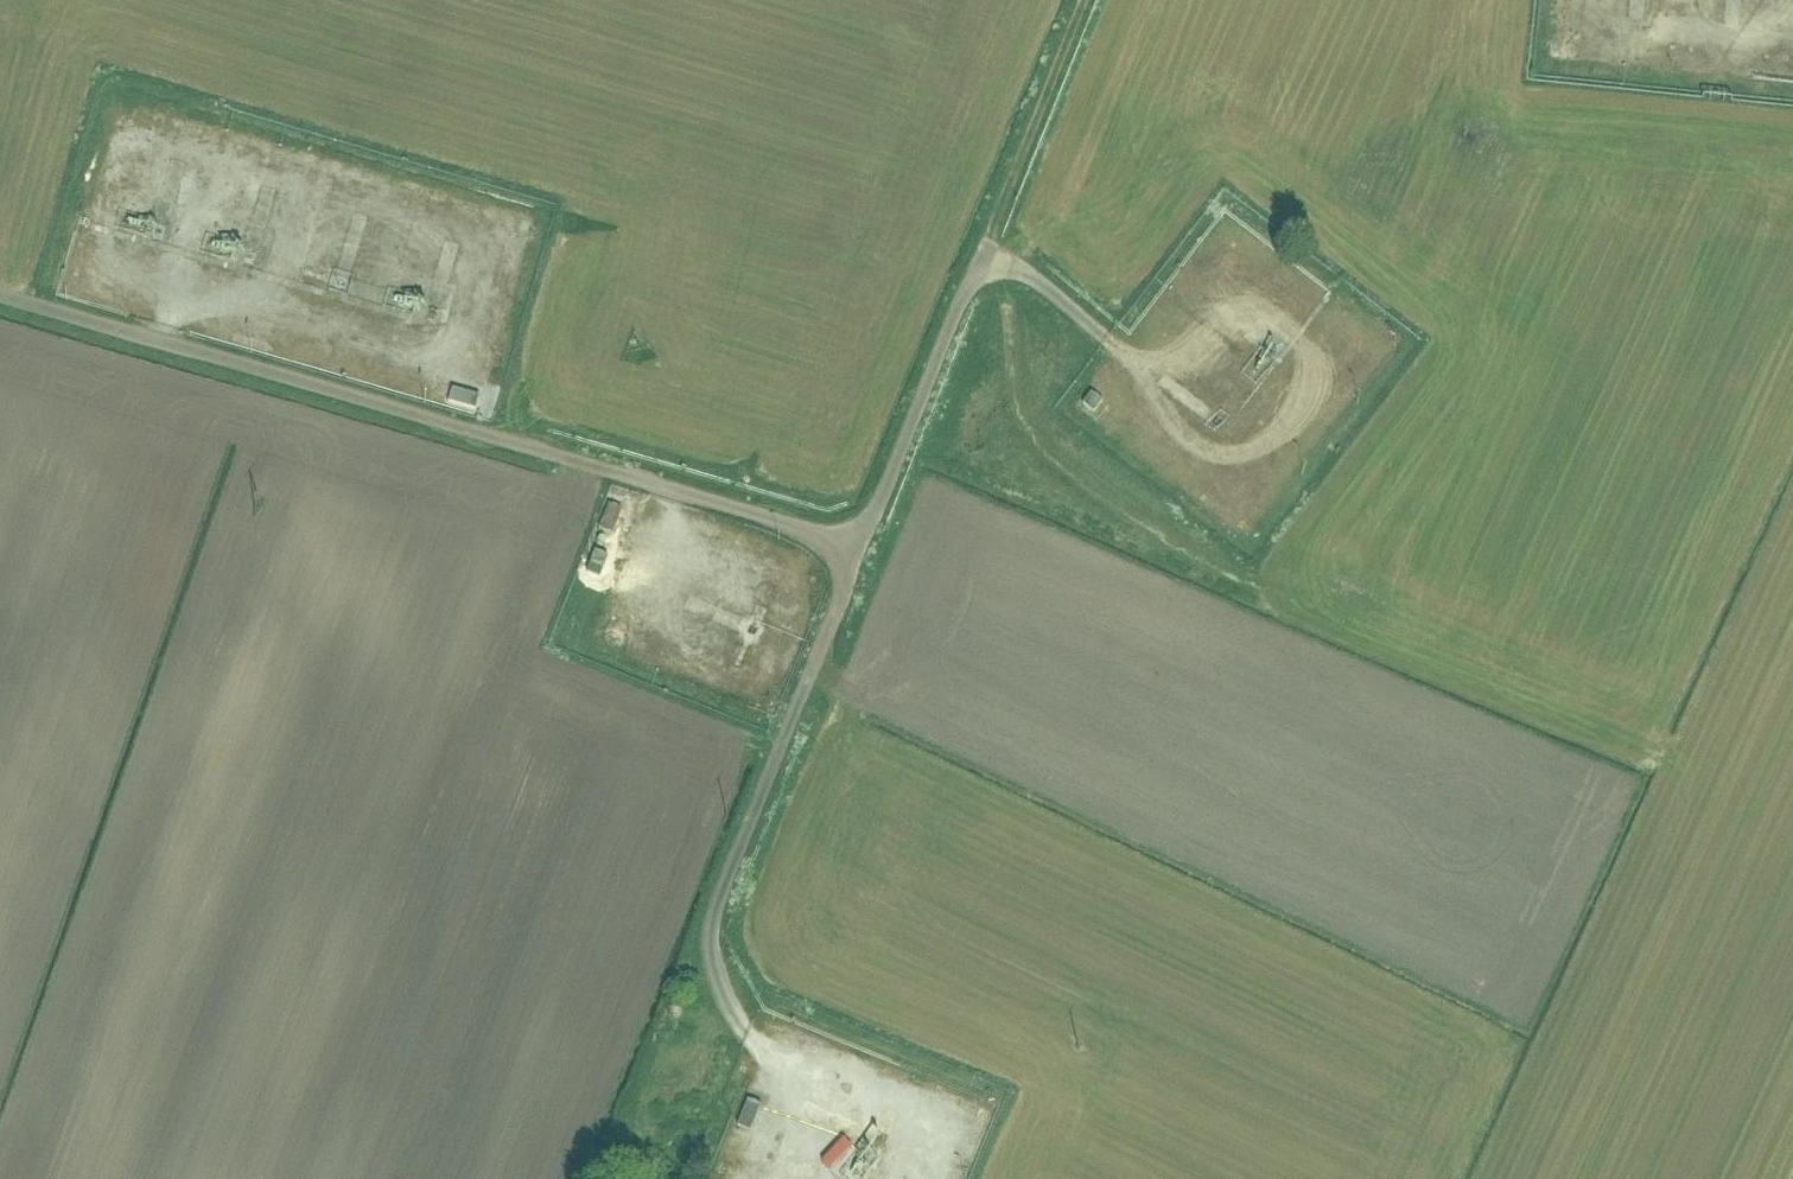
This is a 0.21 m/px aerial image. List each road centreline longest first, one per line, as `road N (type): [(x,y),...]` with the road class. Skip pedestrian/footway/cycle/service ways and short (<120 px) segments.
road 1 (track): [(758,1041),(724,1012),(709,969),(712,923),(983,257),(1116,348)]
road 2 (track): [(0,291),(861,545)]
road 3 (track): [(983,257),(1084,0)]

